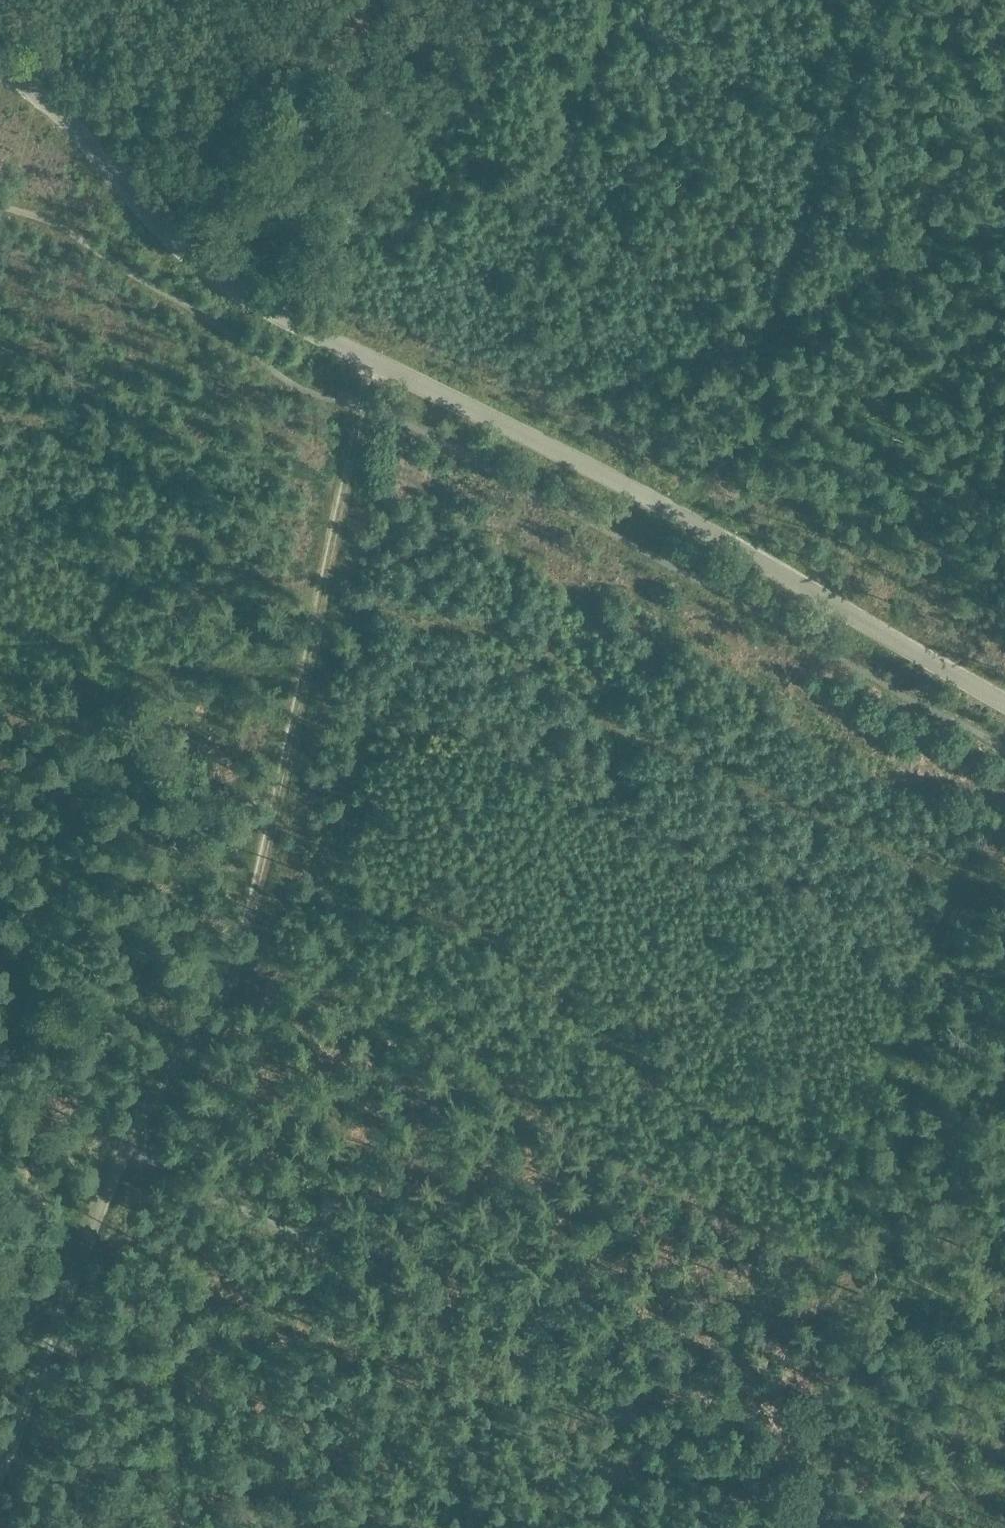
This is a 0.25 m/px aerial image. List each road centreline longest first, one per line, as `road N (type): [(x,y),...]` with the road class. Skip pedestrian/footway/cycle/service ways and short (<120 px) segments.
road 1 (tertiary): [(1004,702),(658,502),(230,286),(166,232),(52,105),(0,69)]
road 2 (track): [(844,1527),(626,1420),(154,1159),(117,1162)]

